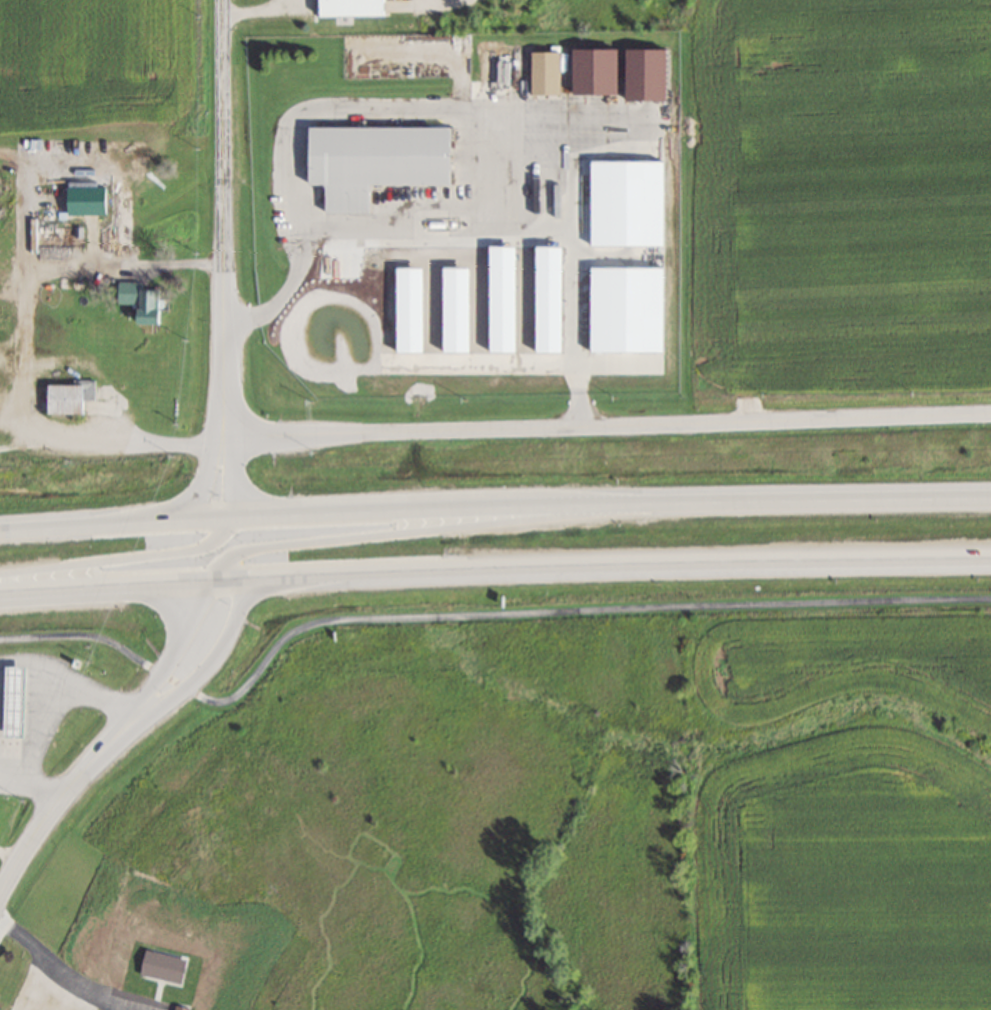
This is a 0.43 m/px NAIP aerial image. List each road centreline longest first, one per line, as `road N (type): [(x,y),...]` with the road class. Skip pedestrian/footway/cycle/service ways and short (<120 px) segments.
road 1 (trunk): [(990,498),(188,519)]
road 2 (trunk): [(214,579),(990,559)]
road 3 (tertiary): [(990,415),(224,435)]
road 4 (trunk): [(719,502),(257,548),(235,556),(214,579)]
road 5 (tertiary): [(224,435),(222,0)]
road 6 (trunk): [(0,567),(195,547),(230,518)]
road 7 (secondary): [(142,712),(63,798),(0,895)]
road 8 (trunk): [(0,592),(214,579)]
road 9 (trunk): [(188,519),(0,533)]
road 10 (secondary): [(142,712),(185,686),(216,650),(248,578)]
road 11 (secondary): [(214,579),(155,675),(142,712)]

